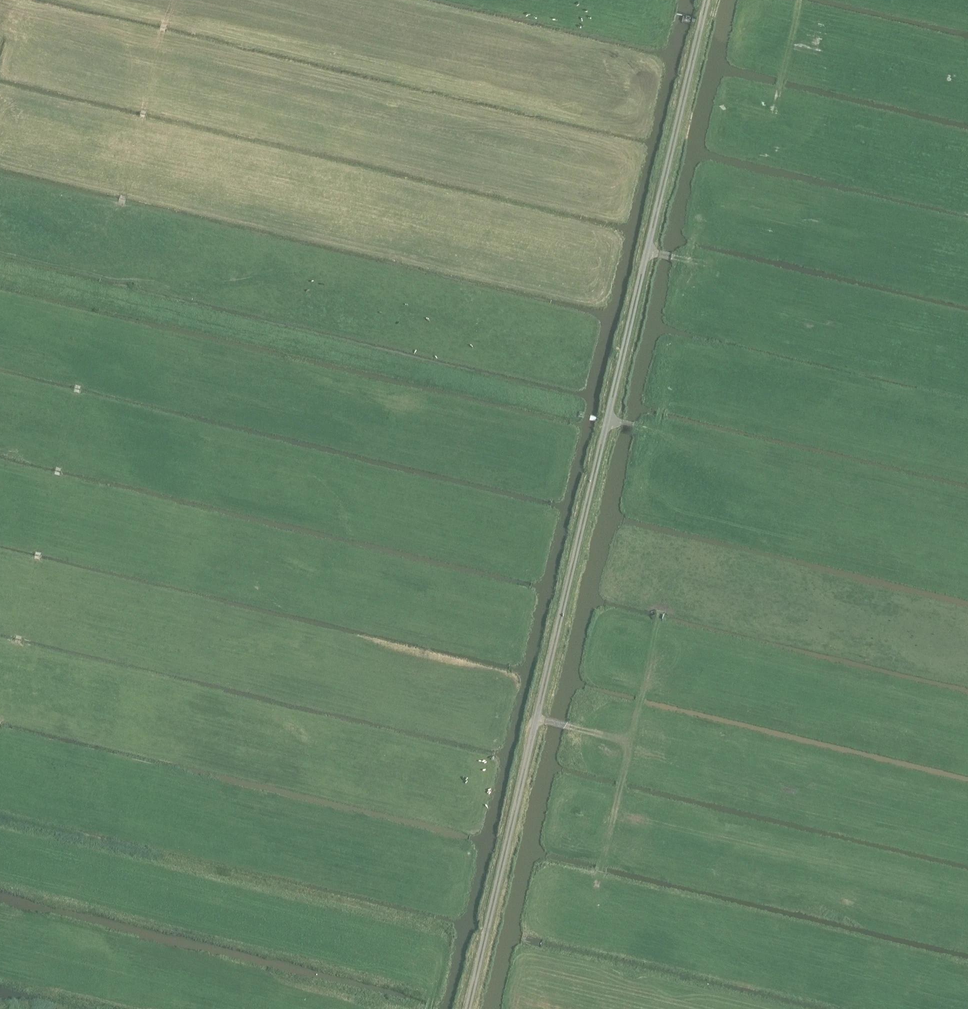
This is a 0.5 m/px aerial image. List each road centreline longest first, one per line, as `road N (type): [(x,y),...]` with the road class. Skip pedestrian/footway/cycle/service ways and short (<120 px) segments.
road 1 (track): [(621,424),(884,546),(967,566)]
road 2 (track): [(967,340),(673,257)]

